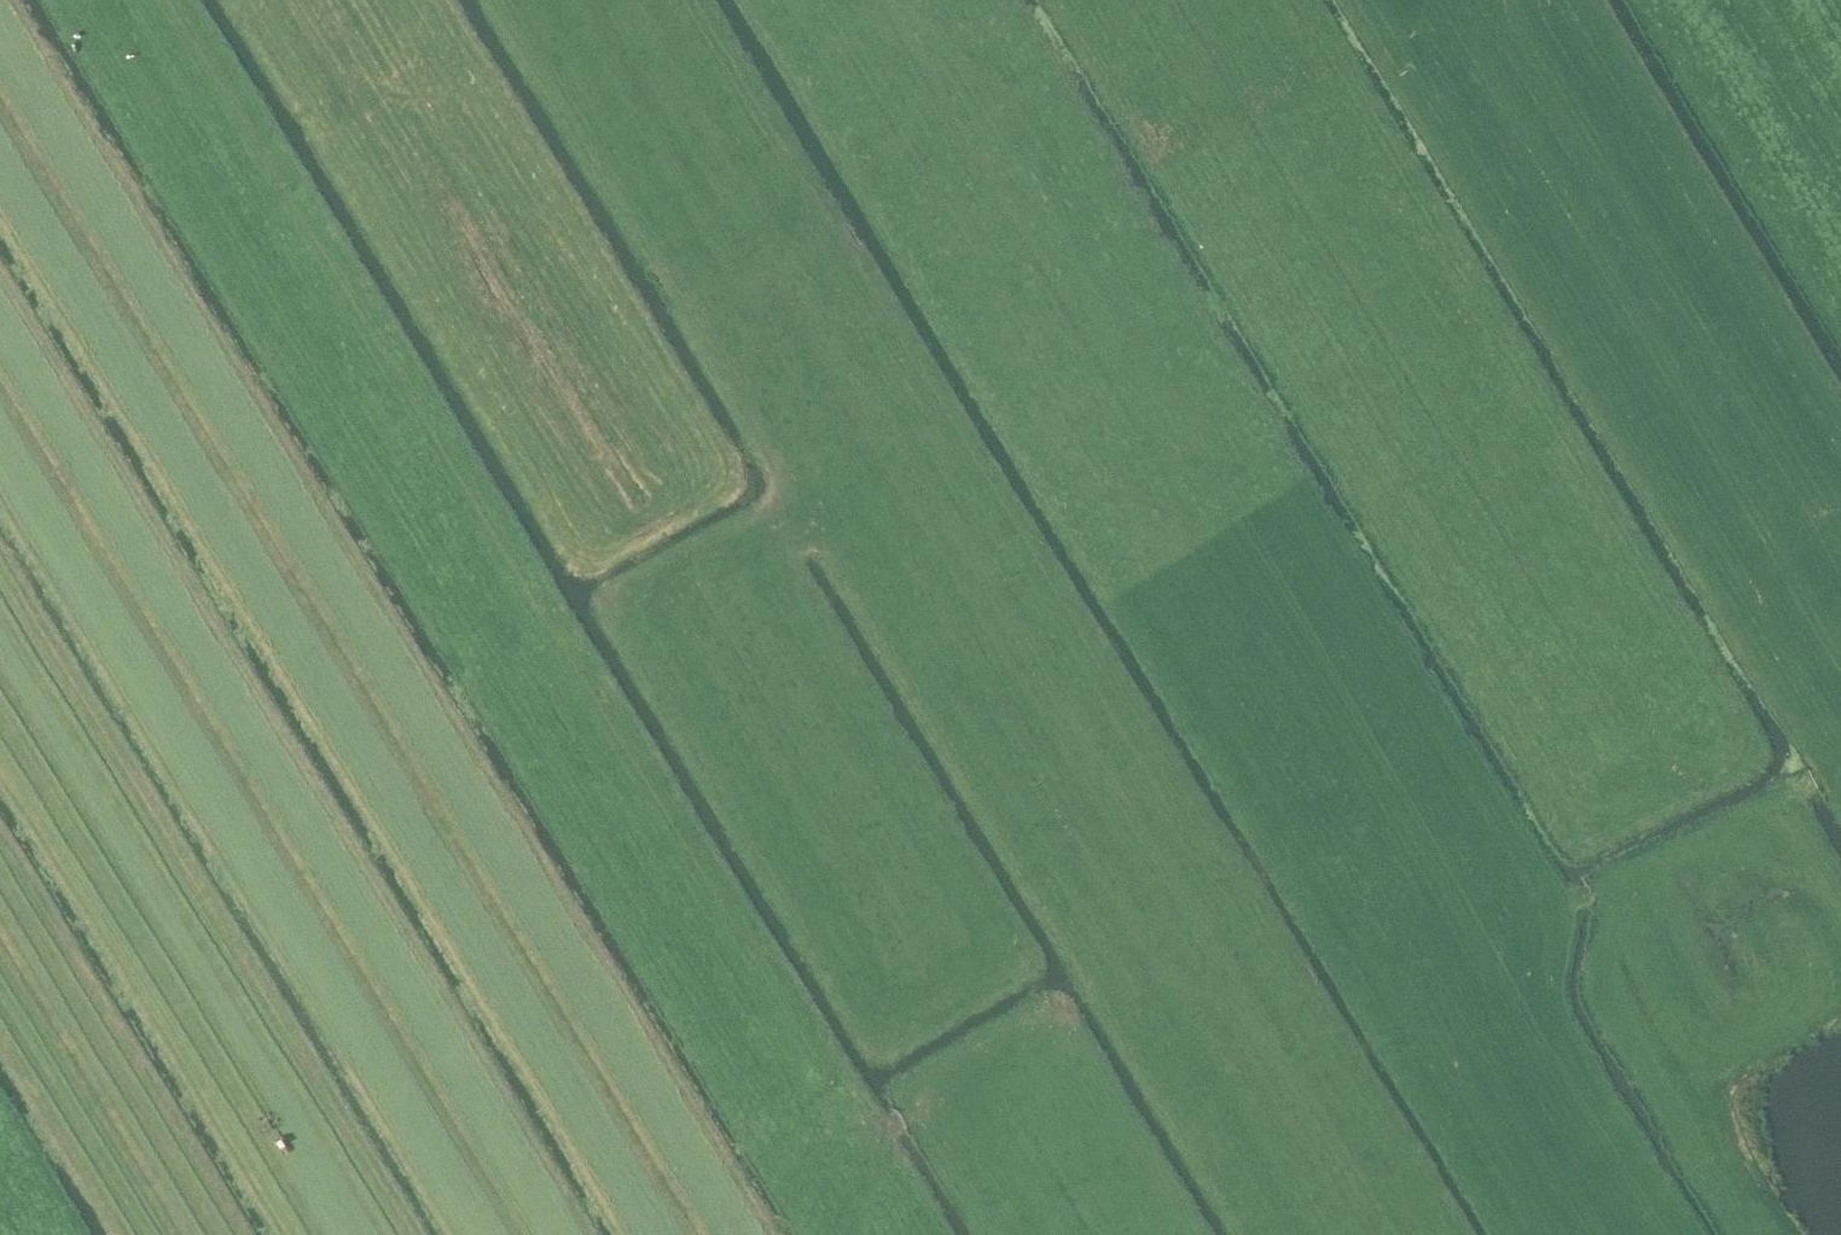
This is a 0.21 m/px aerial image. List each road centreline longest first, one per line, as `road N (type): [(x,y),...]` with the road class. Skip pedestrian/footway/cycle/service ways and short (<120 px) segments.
road 1 (track): [(1532,0),(1806,468),(1840,743)]
road 2 (track): [(1840,757),(1786,795),(1545,906),(1507,840)]

